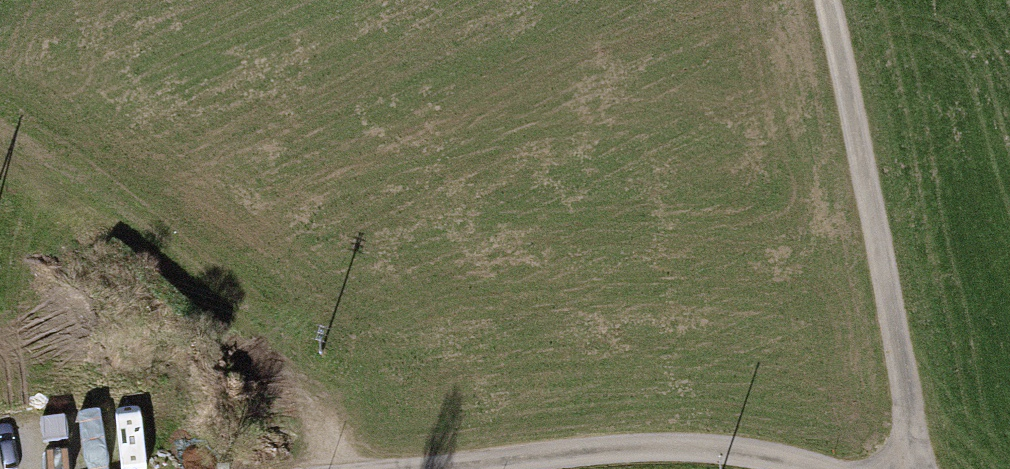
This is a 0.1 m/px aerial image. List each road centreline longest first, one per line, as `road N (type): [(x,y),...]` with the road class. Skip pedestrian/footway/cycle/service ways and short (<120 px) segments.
road 1 (track): [(337,468),(310,394),(251,332),(97,196),(0,138)]
road 2 (track): [(828,0),(904,362),(913,431),(908,468)]
road 3 (track): [(833,468),(699,442),(572,446),(373,468)]

